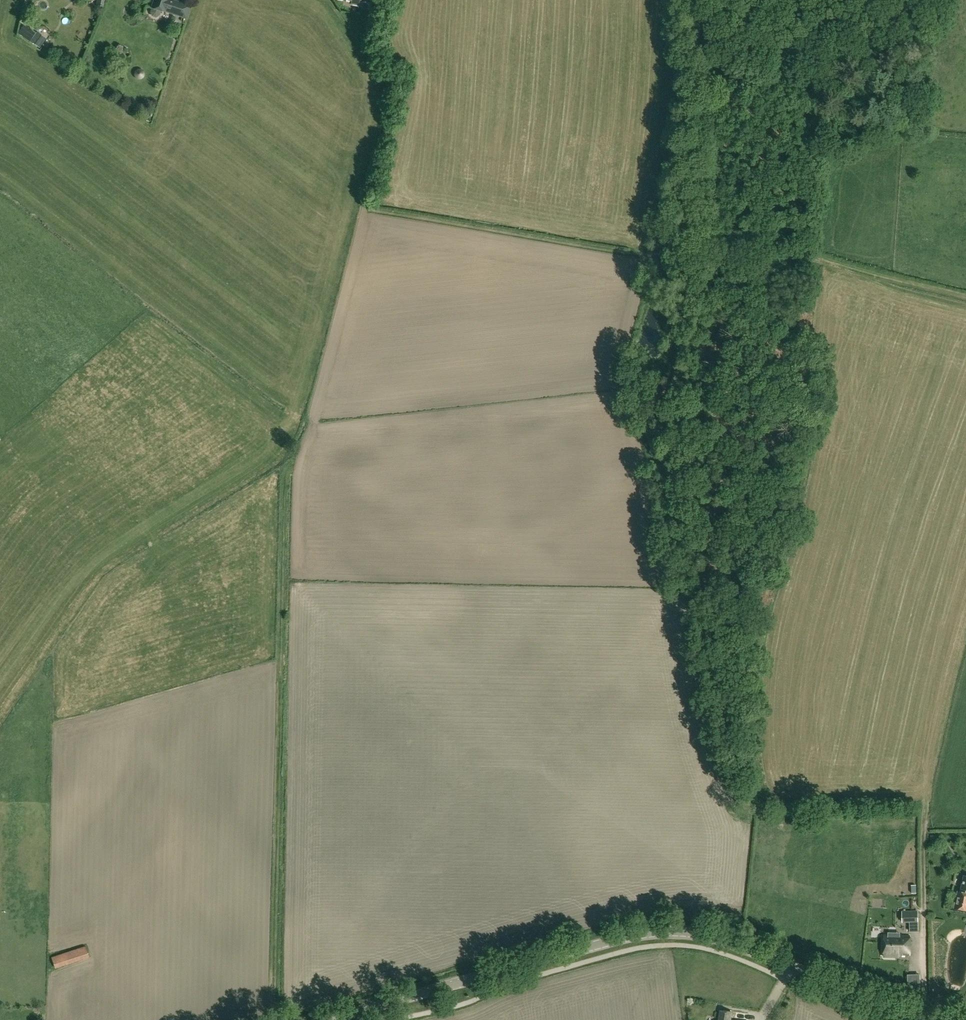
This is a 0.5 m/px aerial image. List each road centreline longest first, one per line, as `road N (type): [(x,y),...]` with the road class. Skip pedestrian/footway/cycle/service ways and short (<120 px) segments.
road 1 (tertiary): [(325,1019),(674,931),(728,940),(921,1019)]

